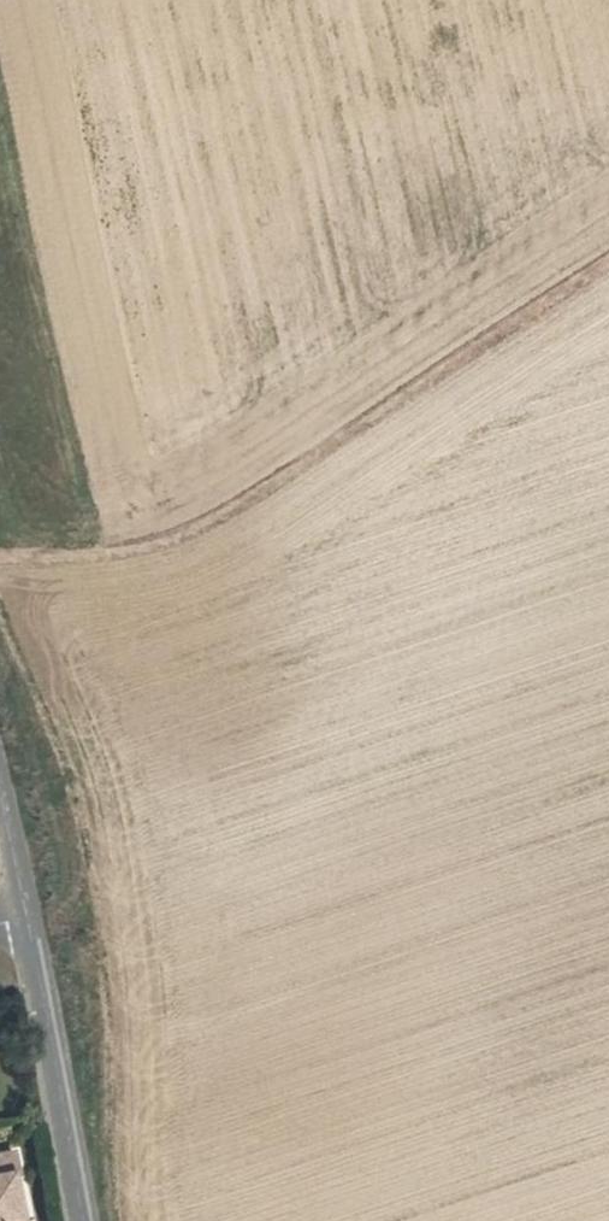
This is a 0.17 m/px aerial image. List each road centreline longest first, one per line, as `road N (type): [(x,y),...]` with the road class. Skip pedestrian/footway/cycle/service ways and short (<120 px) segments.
road 1 (residential): [(34,912),(89,1220)]
road 2 (residential): [(0,768),(34,912)]

